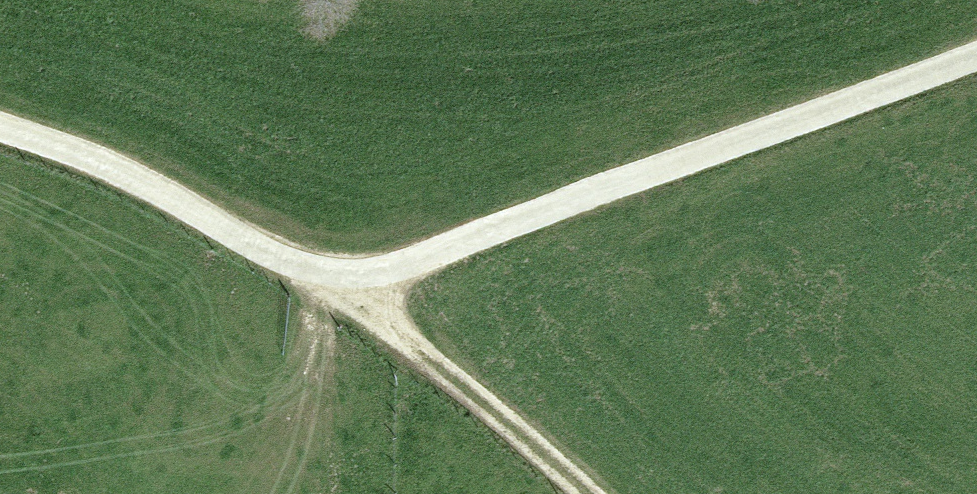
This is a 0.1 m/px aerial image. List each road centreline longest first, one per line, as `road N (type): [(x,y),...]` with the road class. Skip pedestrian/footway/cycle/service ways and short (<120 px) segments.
road 1 (track): [(976,62),(596,189),(314,299)]
road 2 (track): [(0,138),(119,170),(444,385),(572,493)]
road 3 (track): [(182,493),(237,448),(284,383),(308,334),(314,299)]

